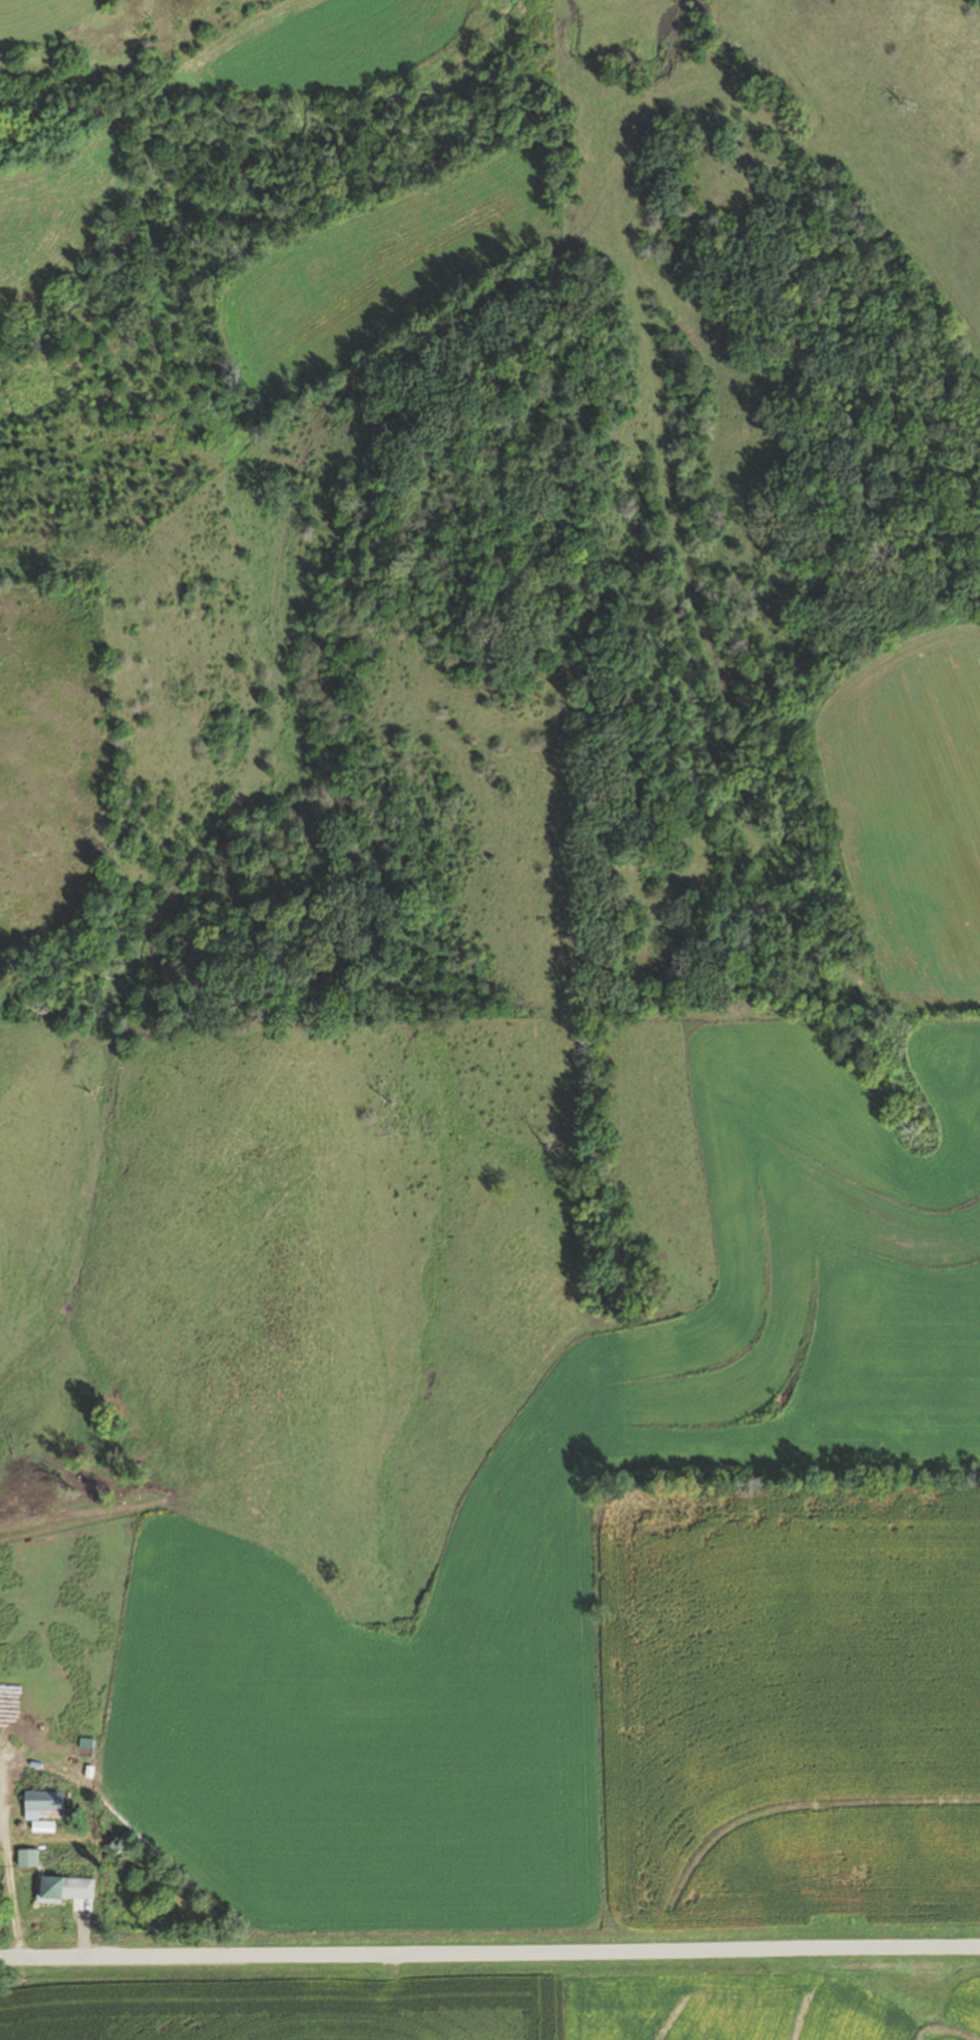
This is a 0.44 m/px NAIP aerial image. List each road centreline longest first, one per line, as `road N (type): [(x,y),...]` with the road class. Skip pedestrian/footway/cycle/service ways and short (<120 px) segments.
road 1 (residential): [(0,1948),(979,1939)]

